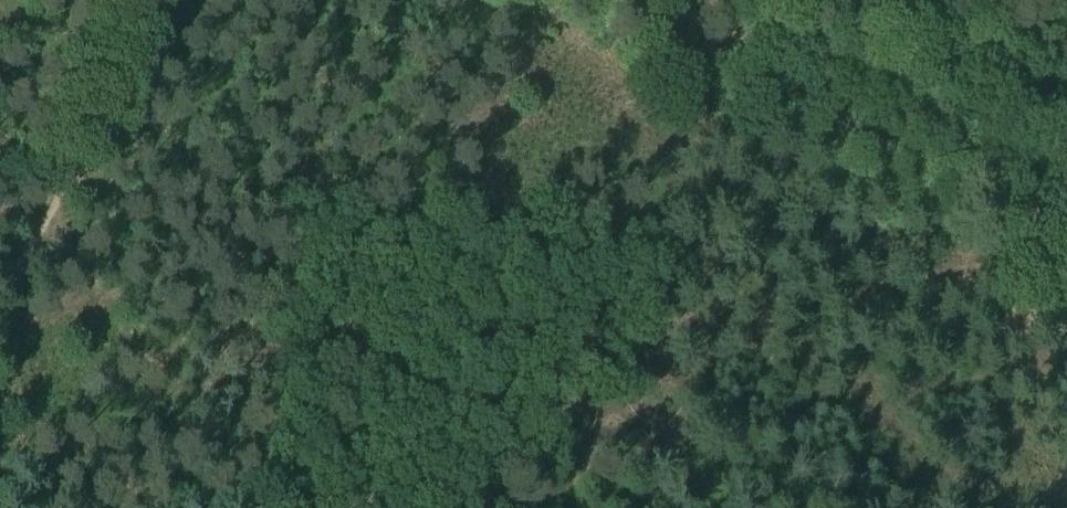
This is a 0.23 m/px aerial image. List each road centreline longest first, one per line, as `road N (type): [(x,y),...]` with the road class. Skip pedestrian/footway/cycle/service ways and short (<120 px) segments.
road 1 (track): [(661,0),(1066,211)]
road 2 (track): [(153,0),(88,144),(0,292)]

